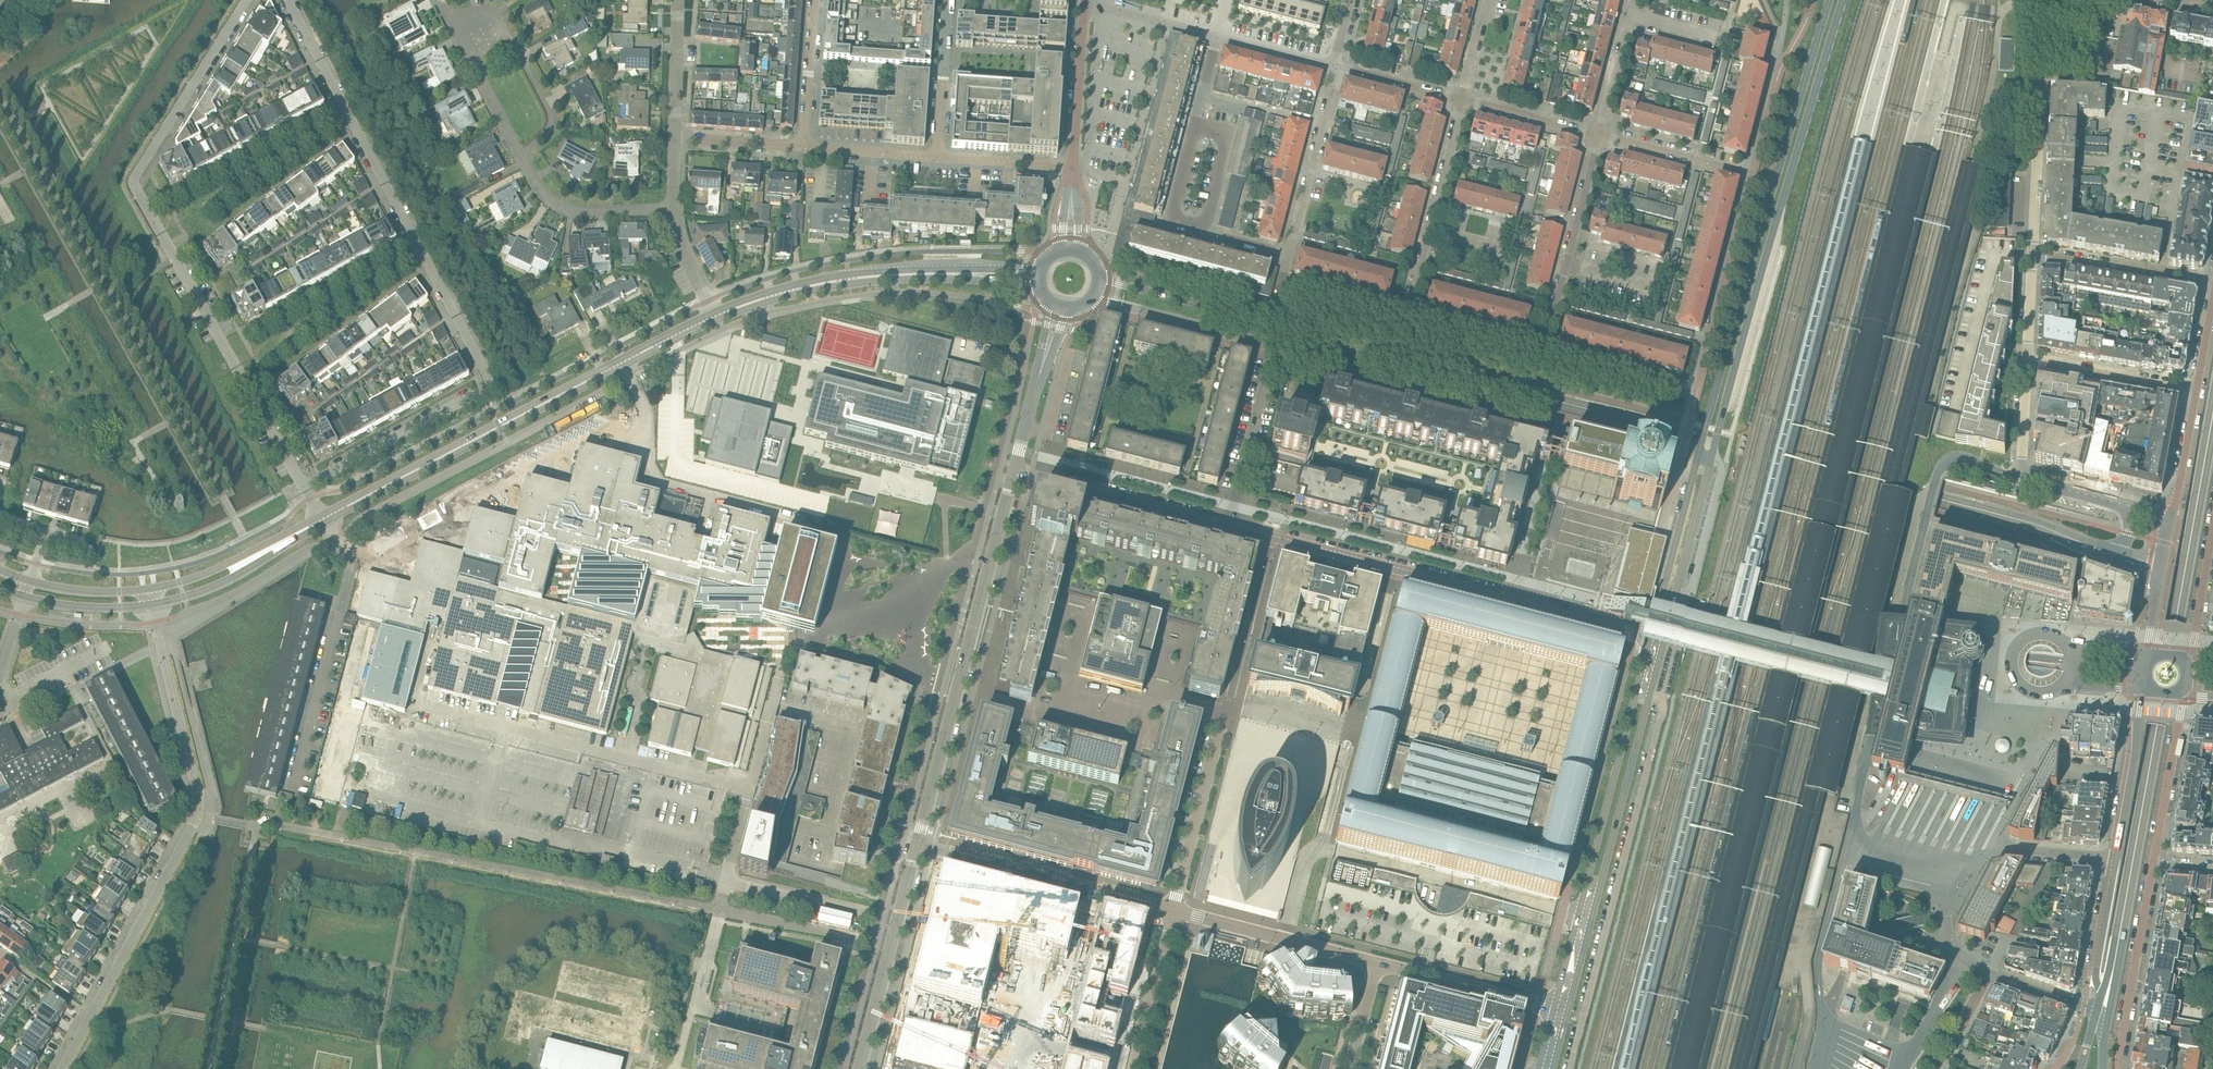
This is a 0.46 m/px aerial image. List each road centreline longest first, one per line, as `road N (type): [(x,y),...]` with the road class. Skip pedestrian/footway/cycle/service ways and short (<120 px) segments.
road 1 (tertiary): [(2112,552),(2036,524),(1366,354)]
road 2 (secondary): [(1664,640),(1845,0)]
road 3 (secondary): [(1830,0),(1651,637)]
road 4 (residential): [(246,0),(135,186),(303,482)]
road 5 (tertiary): [(2115,960),(2212,417)]
road 6 (residential): [(303,482),(488,381),(341,99)]
road 7 (residential): [(61,1068),(198,813),(153,605)]
road 8 (tertiary): [(322,519),(713,318)]
road 9 (secondary): [(1651,637),(1555,1009)]
road 10 (secondary): [(1568,1012),(1664,640)]
road 11 (tertiary): [(920,842),(1015,471)]
road 12 (residential): [(1408,316),(1282,283),(1336,67)]
road 13 (residential): [(522,153),(461,34),(464,18),(488,16),(505,30),(550,113),(550,127),(535,142)]
road 14 (residential): [(290,793),(350,568),(322,519)]
road 15 (residential): [(1390,569),(1323,846)]
road 16 (tertiary): [(1094,297),(1333,357),(1366,354)]
road 17 (tertiary): [(713,318),(833,280),(986,274)]
road 18 (tertiary): [(1366,354),(1337,338),(1099,277)]
road 19 (residential): [(1989,974),(1960,960),(1946,931),(1985,861),(2010,851),(2116,859)]
road 20 (residential): [(1651,637),(1390,569)]
road 21 (residential): [(1174,909),(920,842)]
road 22 (residential): [(2031,254),(2042,0)]
road 23 (tertiary): [(861,1068),(920,842)]
road 24 (residential): [(1543,351),(1599,135)]
road 25 (residential): [(1408,316),(1462,100)]
road 26 (residential): [(2119,503),(2022,479),(2026,359)]
road 27 (residential): [(1224,526),(1015,471)]
road 28 (residential): [(2118,1068),(2153,862)]
road 29 (residential): [(1376,962),(1174,909)]
road 30 (residential): [(1174,909),(1227,710)]
road 31 (track): [(210,1068),(249,870)]
road 32 (tertiary): [(153,605),(219,584),(322,519)]
road 33 (tertiary): [(322,519),(217,569),(150,589)]
road 34 (residential): [(1555,1009),(1376,962)]
road 35 (residential): [(2031,254),(2212,282)]
road 36 (residential): [(672,207),(570,209),(540,187),(522,153)]
road 37 (residential): [(1227,710),(1275,539)]
road 38 (residential): [(1336,67),(1168,23)]
road 39 (residential): [(2195,394),(2026,359)]
road 40 (residential): [(2142,691),(2116,859)]
road 41 (residential): [(2153,862),(2183,695)]
road 42 (residential): [(1072,165),(1084,1)]
road 43 (residential): [(1133,1068),(1174,909)]
road 44 (residential): [(1224,526),(1264,367)]
road 45 (residential): [(1698,391),(1543,351)]
road 46 (residential): [(1752,175),(1599,135)]
road 47 (residential): [(937,156),(948,0)]
road 48 (residential): [(2116,859),(2095,974),(2097,1012)]
road 49 (residential): [(803,147),(814,0)]
road 50 (residential): [(1599,135),(1462,100)]
road 51 (residential): [(1543,351),(1408,316)]
road 52 (residential): [(674,138),(678,0)]
road 53 (residential): [(1072,165),(937,156)]
road 54 (residential): [(937,156),(803,147)]
road 55 (residential): [(1462,100),(1336,67)]
road 56 (residential): [(803,147),(674,138)]
road 57 (tertiary): [(25,597),(87,607),(153,605)]
road 58 (residential): [(2190,657),(2212,531)]
road 59 (residential): [(1599,135),(1631,15)]
road 60 (residential): [(2195,394),(2172,515)]
road 61 (residential): [(1989,974),(2049,869)]
road 62 (tertiary): [(150,589),(91,591),(30,581)]

